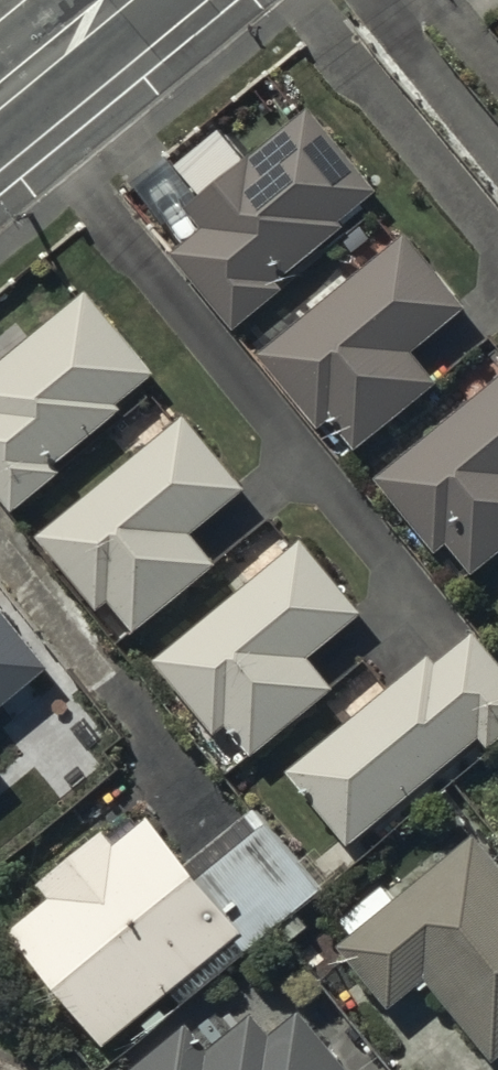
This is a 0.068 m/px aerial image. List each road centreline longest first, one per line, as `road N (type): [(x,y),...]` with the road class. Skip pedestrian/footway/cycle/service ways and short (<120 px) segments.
road 1 (residential): [(0,96),(116,0)]

